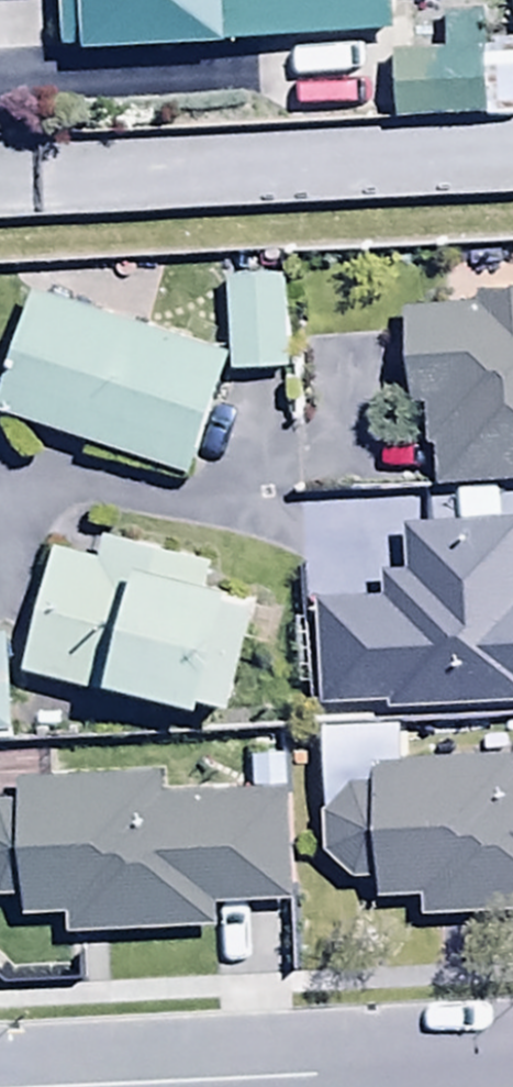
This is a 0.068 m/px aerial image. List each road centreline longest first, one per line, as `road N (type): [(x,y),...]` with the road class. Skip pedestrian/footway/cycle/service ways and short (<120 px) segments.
road 1 (residential): [(512,1067),(148,1086)]

